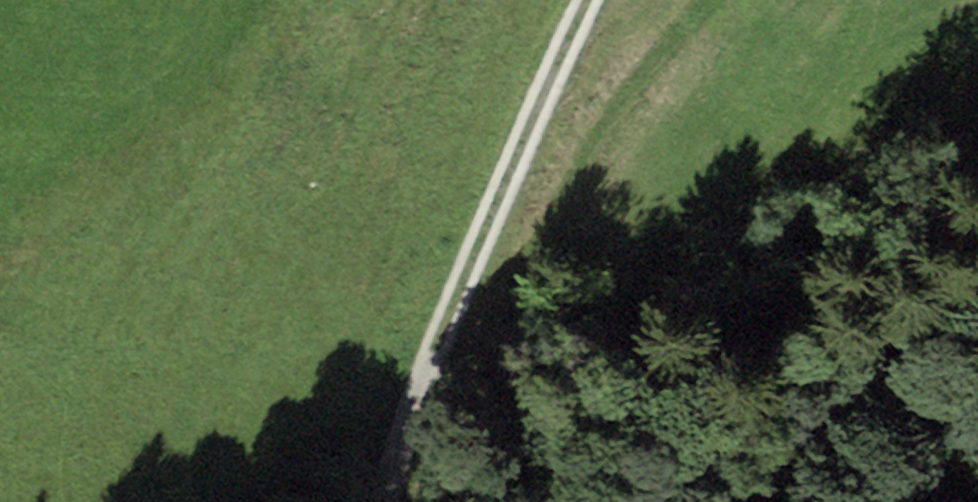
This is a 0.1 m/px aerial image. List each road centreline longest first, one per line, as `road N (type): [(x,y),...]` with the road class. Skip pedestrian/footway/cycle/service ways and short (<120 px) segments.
road 1 (track): [(382,501),(489,221),(591,0)]
road 2 (track): [(414,406),(480,348),(620,98),(707,0)]

